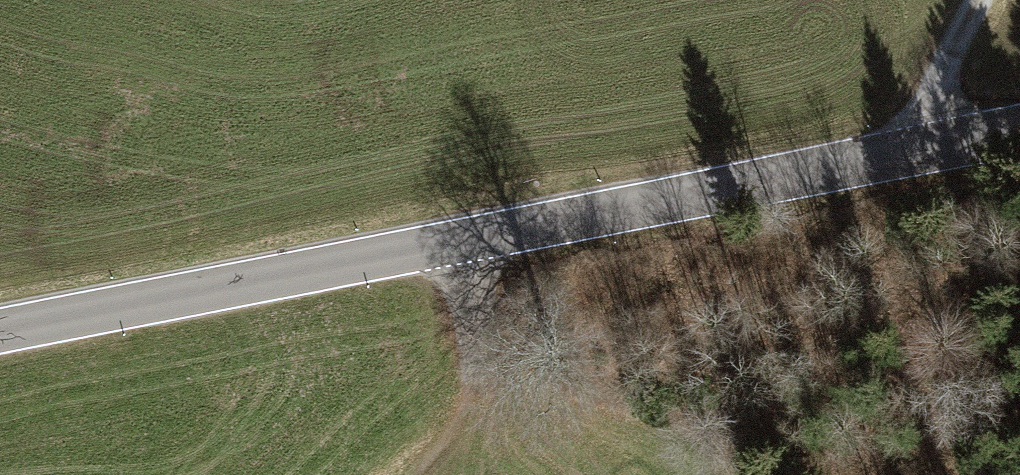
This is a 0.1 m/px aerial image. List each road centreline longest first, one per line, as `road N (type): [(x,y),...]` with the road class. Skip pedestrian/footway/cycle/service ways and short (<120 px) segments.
road 1 (tertiary): [(1019,129),(0,331)]
road 2 (track): [(479,352),(727,474)]
road 3 (track): [(407,474),(460,419),(479,352),(457,242)]
road 4 (track): [(928,147),(940,75),(978,0)]

